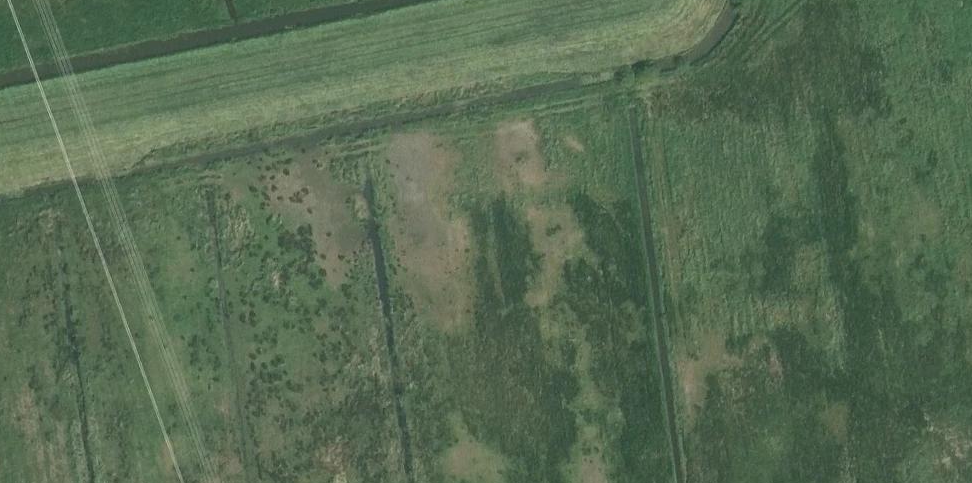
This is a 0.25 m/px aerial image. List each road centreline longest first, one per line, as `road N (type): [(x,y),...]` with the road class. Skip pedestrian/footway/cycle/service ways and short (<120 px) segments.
road 1 (track): [(685,0),(668,18),(611,32),(0,153)]

